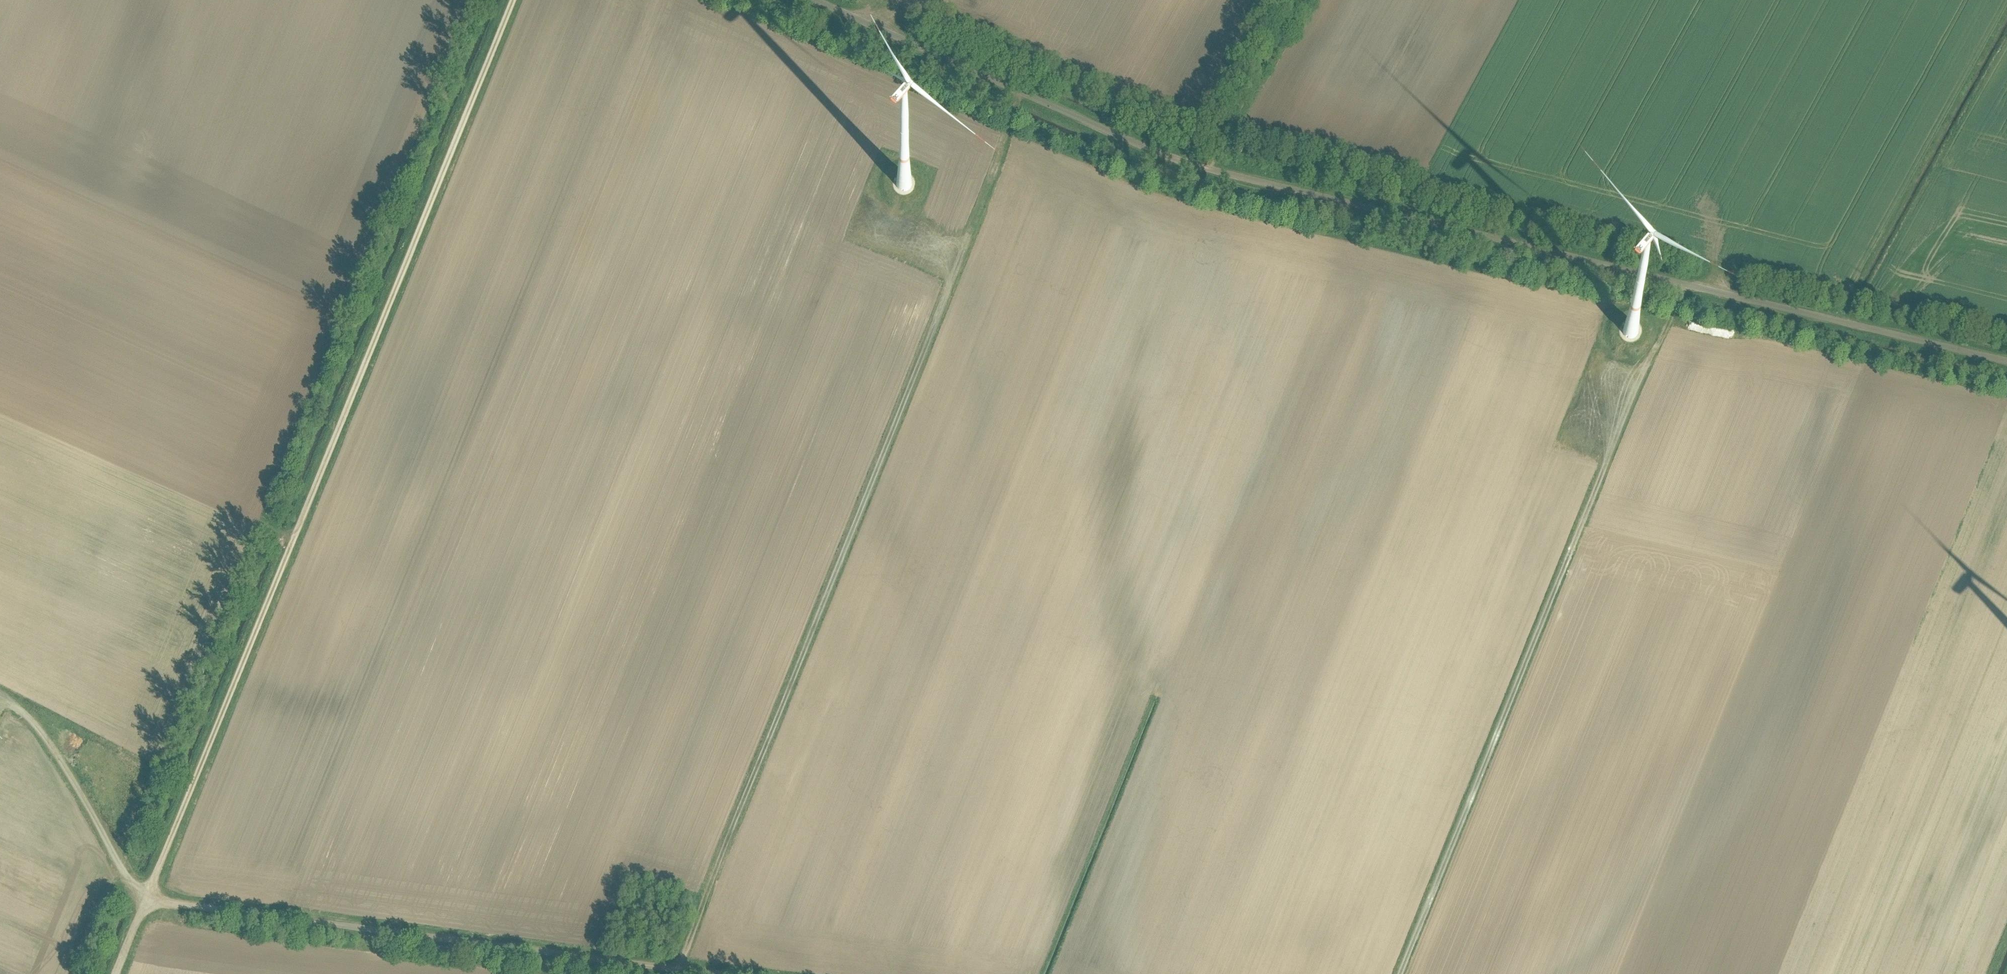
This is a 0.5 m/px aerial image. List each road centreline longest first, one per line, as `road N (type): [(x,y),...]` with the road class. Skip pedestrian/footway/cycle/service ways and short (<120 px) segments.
road 1 (unclassified): [(2006,364),(1206,167),(824,0)]
road 2 (track): [(114,973),(512,0)]
road 3 (track): [(1026,88),(680,971)]
road 4 (unclassified): [(702,973),(375,937),(145,898),(58,752),(0,695)]
road 5 (track): [(1686,287),(1405,973)]
road 6 (track): [(1194,162),(1288,0)]

